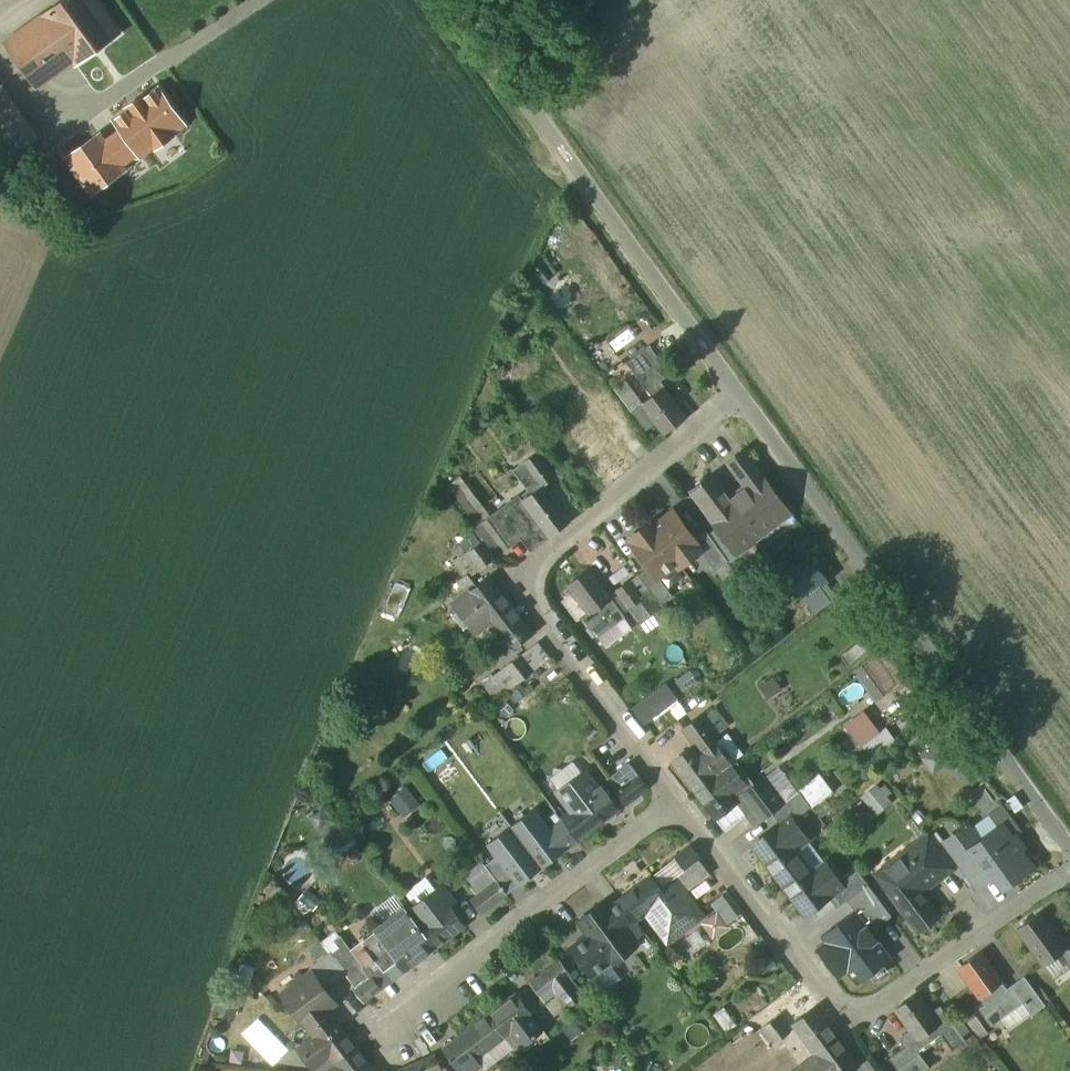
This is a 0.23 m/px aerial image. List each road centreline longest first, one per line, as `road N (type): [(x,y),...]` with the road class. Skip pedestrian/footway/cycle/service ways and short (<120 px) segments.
road 1 (unclassified): [(738,397),(1069,841)]
road 2 (unclassified): [(677,794),(547,619),(533,578),(555,546),(738,397)]
road 3 (unclassified): [(1069,861),(912,980),(855,999),(822,983),(677,794)]
road 4 (unclassified): [(460,0),(738,397)]
road 5 (unclassified): [(677,794),(400,1008)]

